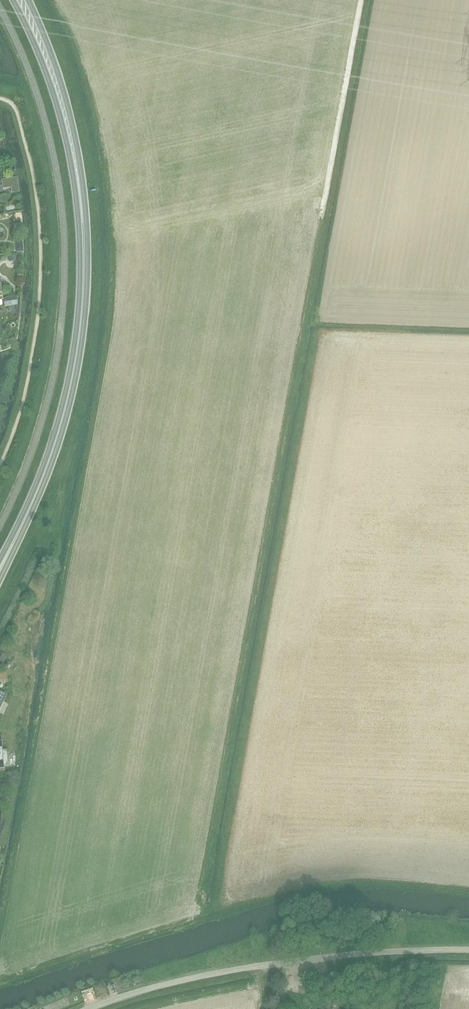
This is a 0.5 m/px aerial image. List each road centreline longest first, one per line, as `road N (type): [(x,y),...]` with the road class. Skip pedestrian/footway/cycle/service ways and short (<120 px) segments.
road 1 (secondary): [(0,580),(57,450),(80,353),(88,275),(81,164),(64,90),(28,0)]
road 2 (secondary): [(12,0),(54,93),(72,167),(80,276),(67,388),(50,447),(0,559)]
road 3 (unclassified): [(91,1008),(253,968),(468,950)]
road 4 (track): [(362,0),(323,218)]

